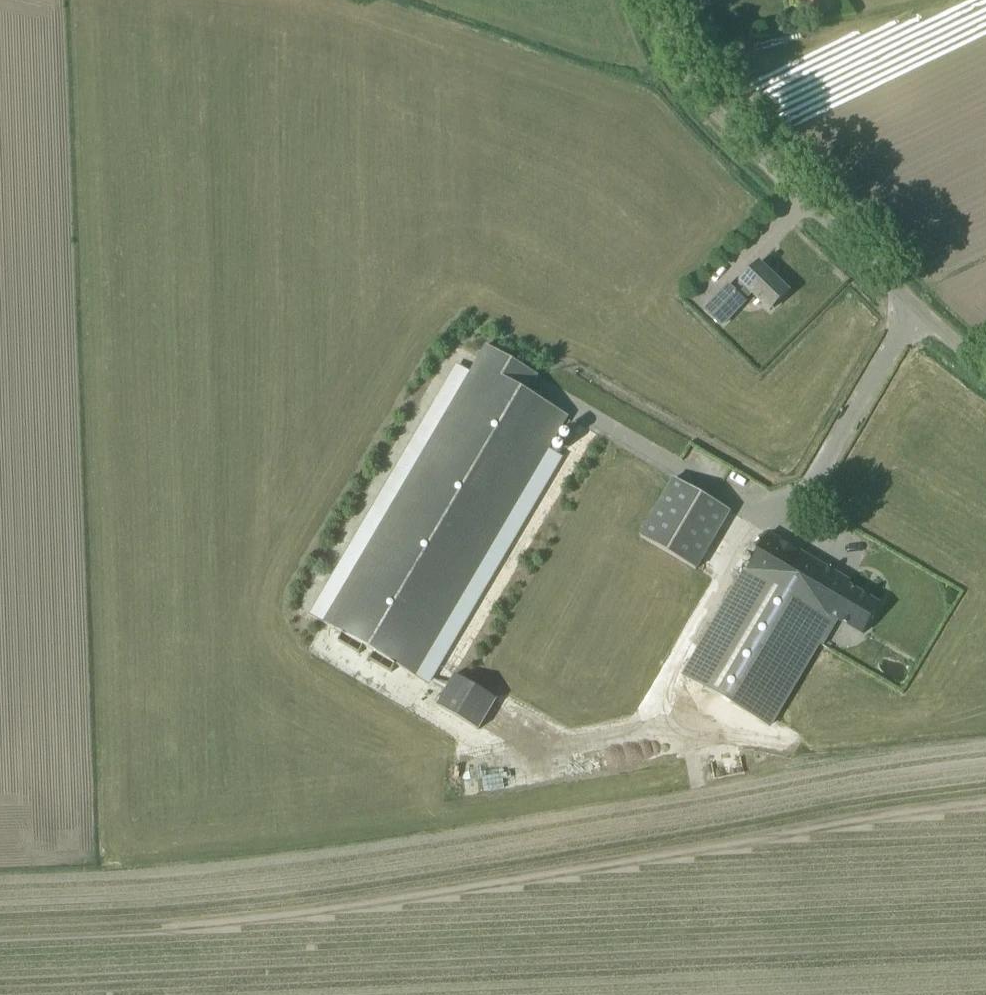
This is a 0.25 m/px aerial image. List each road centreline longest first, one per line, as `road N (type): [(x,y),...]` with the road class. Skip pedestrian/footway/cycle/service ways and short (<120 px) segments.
road 1 (unclassified): [(985,368),(707,96),(667,36),(657,0)]

